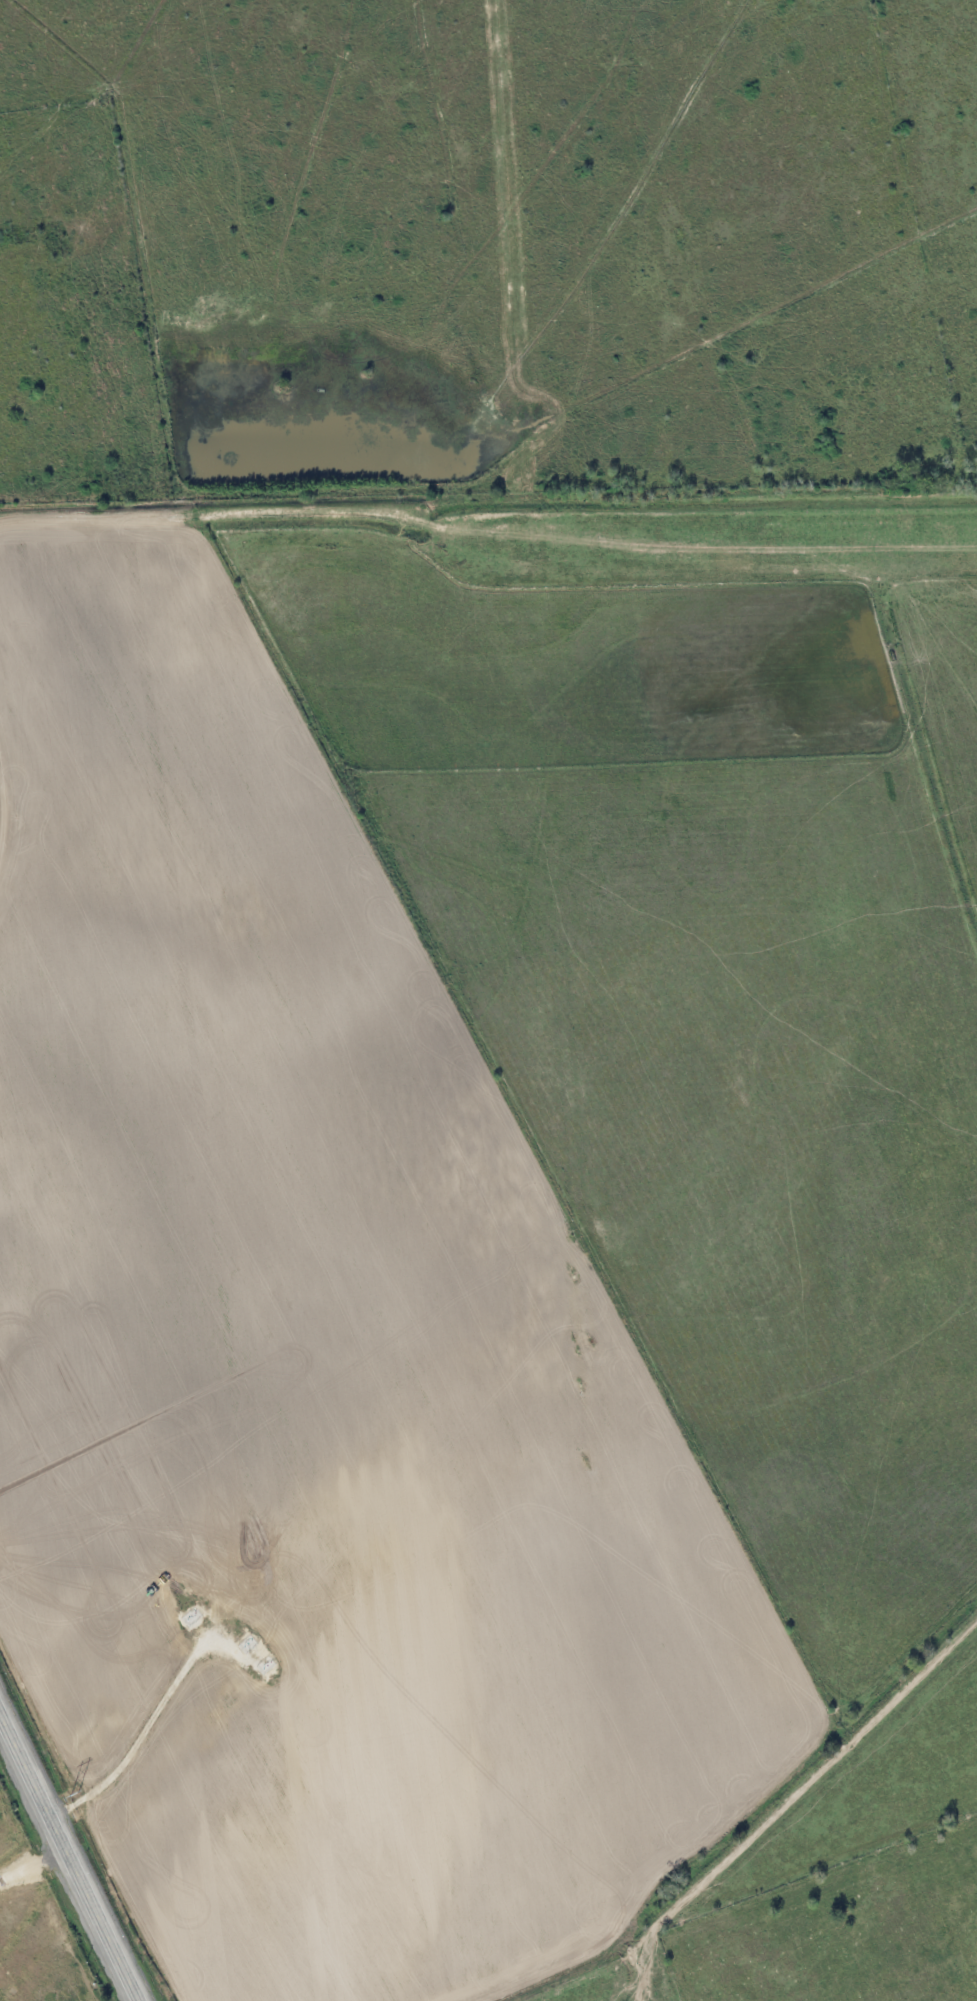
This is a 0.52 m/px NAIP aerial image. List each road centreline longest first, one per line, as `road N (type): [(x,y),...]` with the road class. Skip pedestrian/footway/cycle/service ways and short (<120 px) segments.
road 1 (primary): [(137,2000),(0,1717)]

